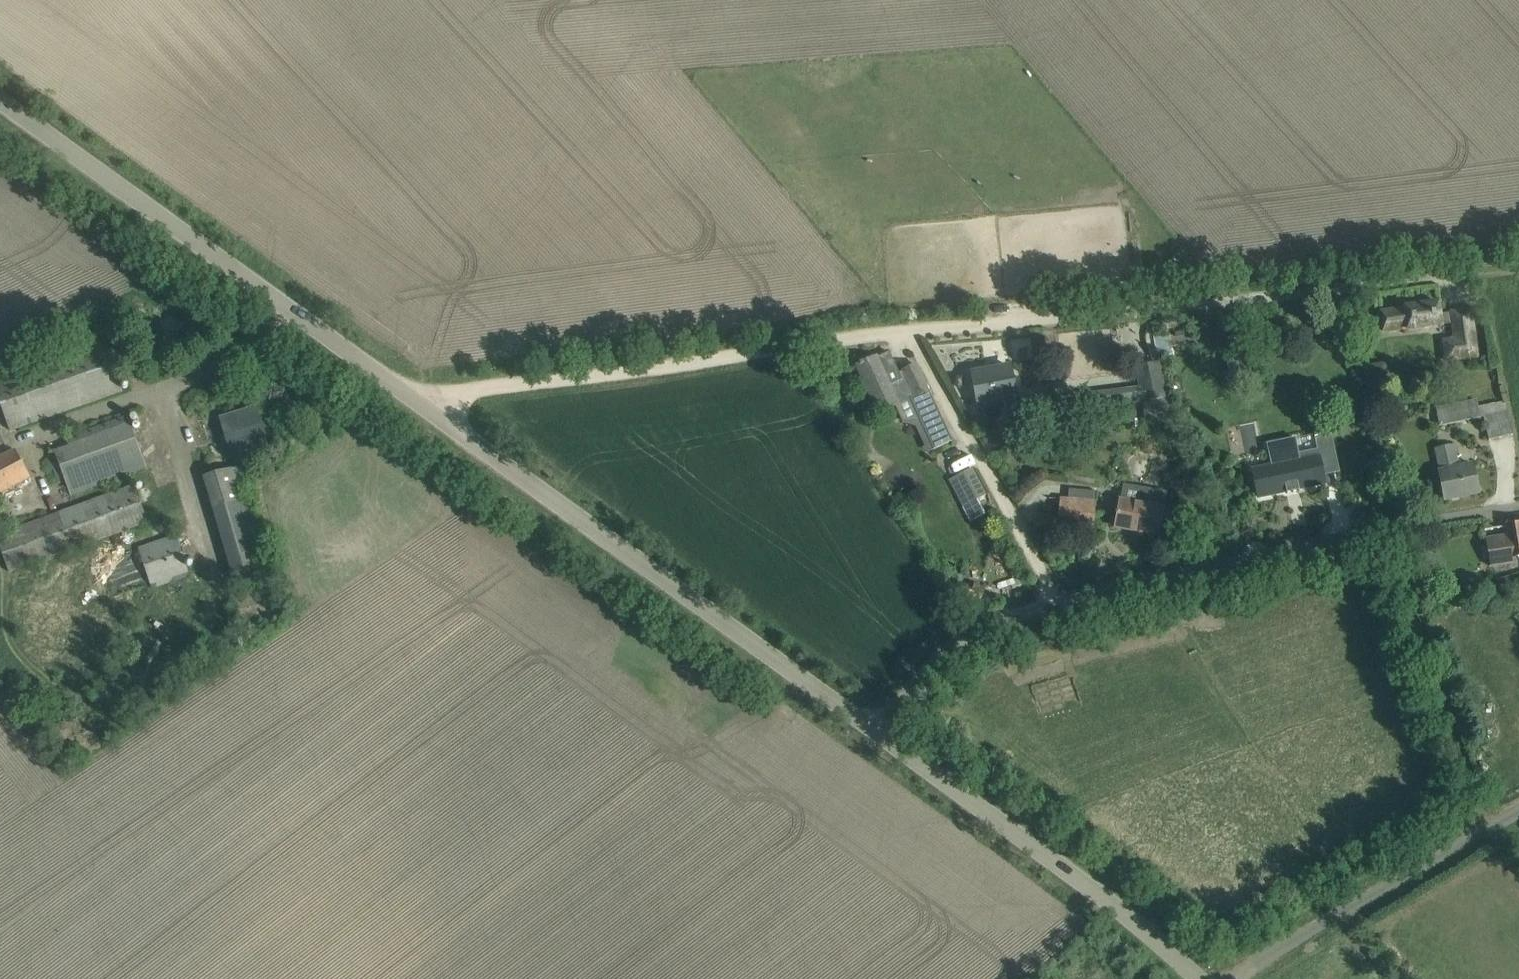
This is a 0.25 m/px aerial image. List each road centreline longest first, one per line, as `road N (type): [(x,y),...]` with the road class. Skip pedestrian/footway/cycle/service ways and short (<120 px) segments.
road 1 (unclassified): [(909,330),(1212,305),(1518,266)]
road 2 (unclassified): [(875,730),(432,412)]
road 3 (unclassified): [(0,101),(432,412)]
road 4 (unclassified): [(432,412),(470,390),(909,330)]
road 5 (unclassified): [(1059,602),(1390,526),(1518,508)]
road 6 (unclassified): [(1198,978),(1131,920),(875,730)]
road 7 (unclassified): [(1234,978),(1518,812)]
road 8 (unclassified): [(1059,602),(909,330)]
road 9 (unclassified): [(875,730),(964,639),(1059,602)]

